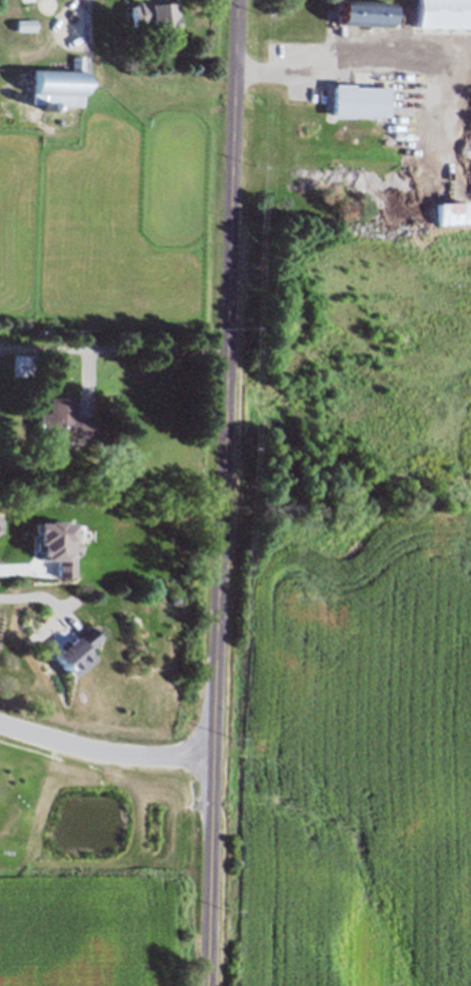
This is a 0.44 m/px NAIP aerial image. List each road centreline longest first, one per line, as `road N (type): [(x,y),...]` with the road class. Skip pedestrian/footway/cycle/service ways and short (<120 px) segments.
road 1 (tertiary): [(238,0),(207,985)]
road 2 (residential): [(0,721),(101,752),(214,757)]

